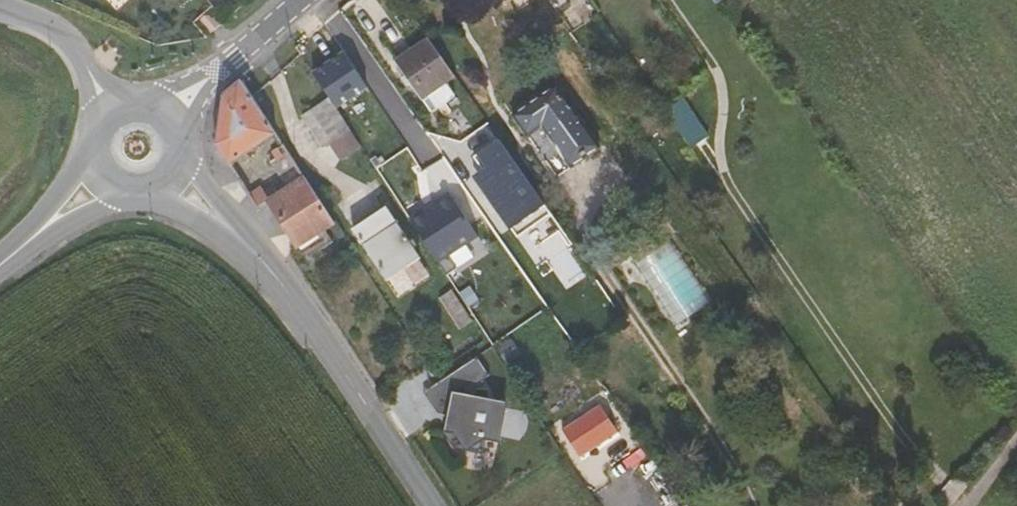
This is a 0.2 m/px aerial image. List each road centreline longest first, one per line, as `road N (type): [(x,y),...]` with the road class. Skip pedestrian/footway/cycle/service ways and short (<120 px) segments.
road 1 (tertiary): [(173,179),(239,238),(353,383),(434,505)]
road 2 (residential): [(300,0),(168,110)]
road 3 (unclassified): [(0,8),(40,21),(85,57),(109,108)]
road 4 (secondary): [(0,265),(99,177)]

